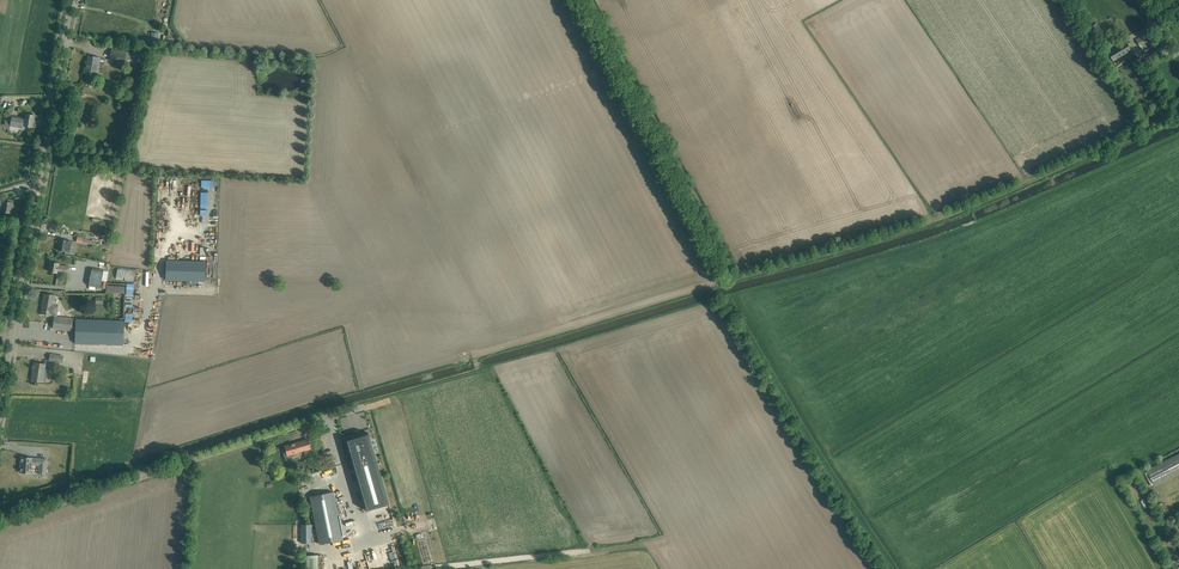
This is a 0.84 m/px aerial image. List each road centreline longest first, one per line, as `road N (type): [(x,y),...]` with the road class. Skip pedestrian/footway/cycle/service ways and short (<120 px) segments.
road 1 (unclassified): [(0,524),(312,418)]
road 2 (tertiary): [(0,408),(40,186)]
road 3 (tertiary): [(40,186),(72,0)]

